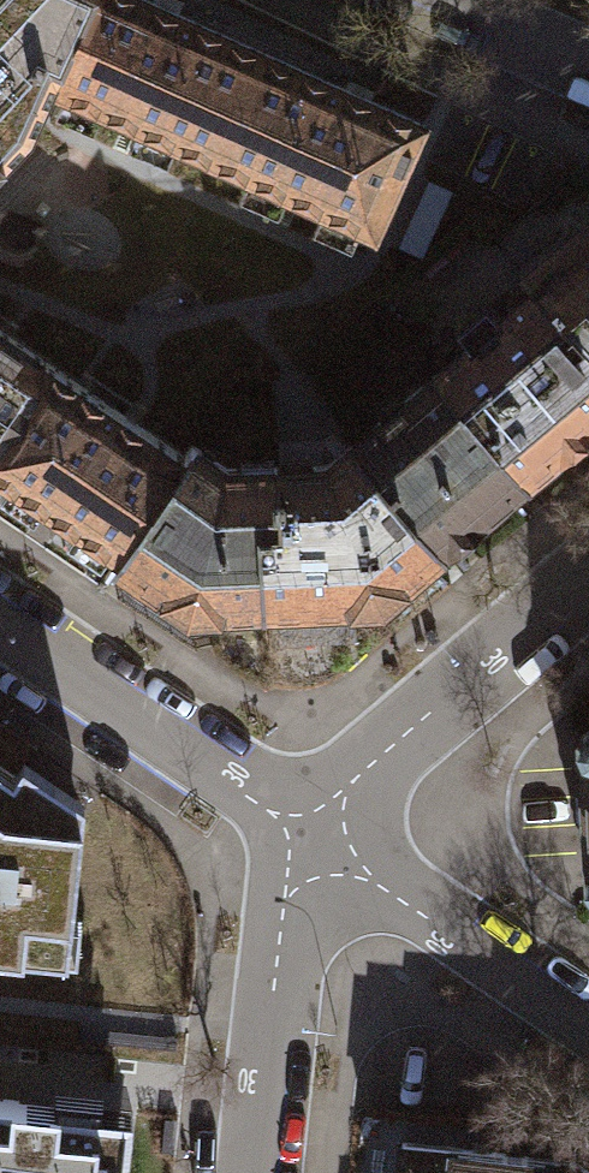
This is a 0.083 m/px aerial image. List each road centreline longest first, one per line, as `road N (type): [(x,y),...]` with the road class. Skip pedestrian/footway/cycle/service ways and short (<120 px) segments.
road 1 (residential): [(0,639),(326,860)]
road 2 (residential): [(588,591),(393,764),(326,860)]
road 3 (residential): [(326,860),(287,1033),(270,1172)]
road 4 (residential): [(588,1038),(326,860)]
road 5 (residential): [(588,78),(419,0)]

